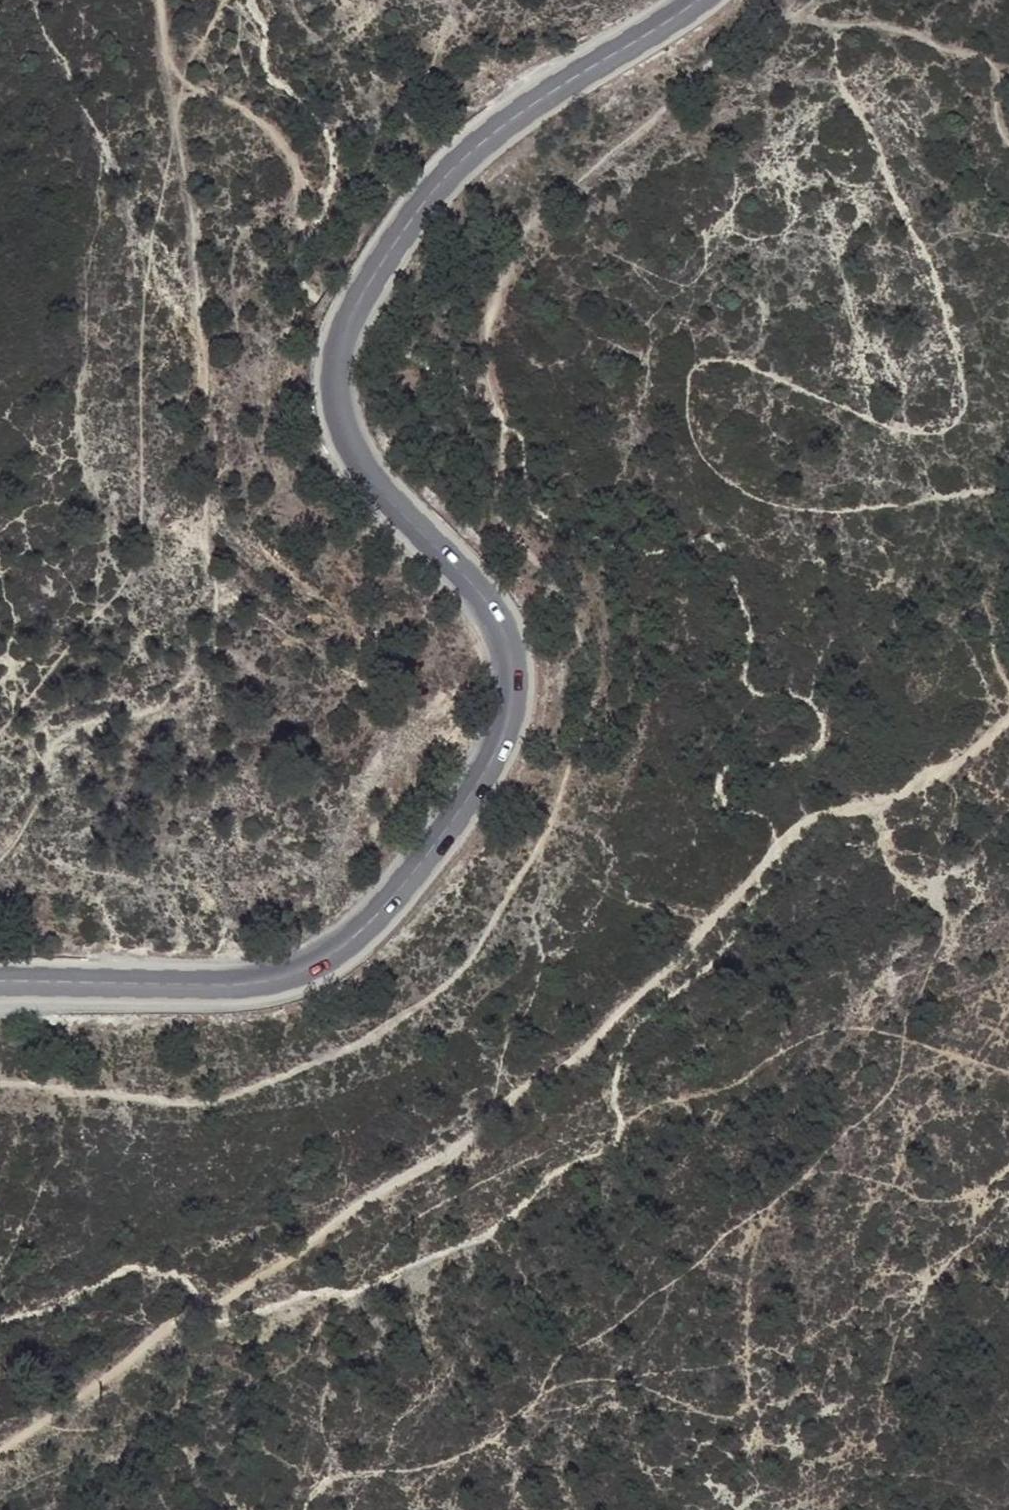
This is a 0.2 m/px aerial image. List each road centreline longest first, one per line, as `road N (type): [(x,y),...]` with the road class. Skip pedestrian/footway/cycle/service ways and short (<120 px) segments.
road 1 (secondary): [(0,983),(213,985),(293,970),(389,909),(483,784),(514,679),(477,591),(375,490),(340,401),(339,354),(372,278),(467,155),(695,0)]
road 2 (track): [(1008,727),(890,802),(802,827),(635,1006),(398,1188),(0,1452)]

